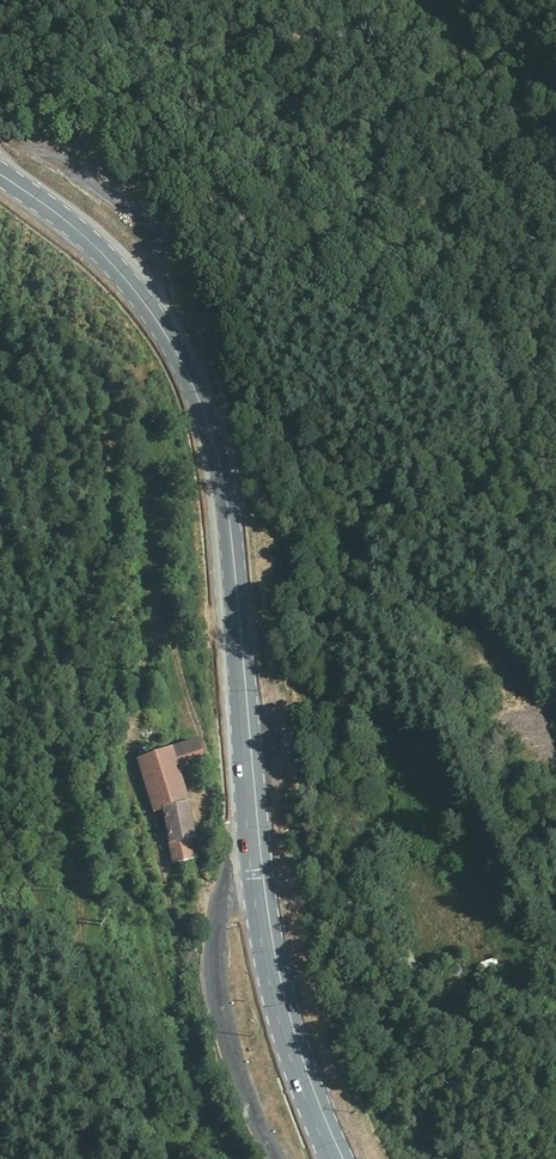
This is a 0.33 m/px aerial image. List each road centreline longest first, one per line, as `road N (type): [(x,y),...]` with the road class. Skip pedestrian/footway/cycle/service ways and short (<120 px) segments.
road 1 (primary): [(345,1158),(305,1060),(272,927),(235,549),(215,436),(178,349),(133,282),(79,228),(0,172)]
road 2 (track): [(256,782),(293,807),(392,997),(464,1017)]
road 3 (track): [(165,327),(161,284),(101,223),(0,151)]

